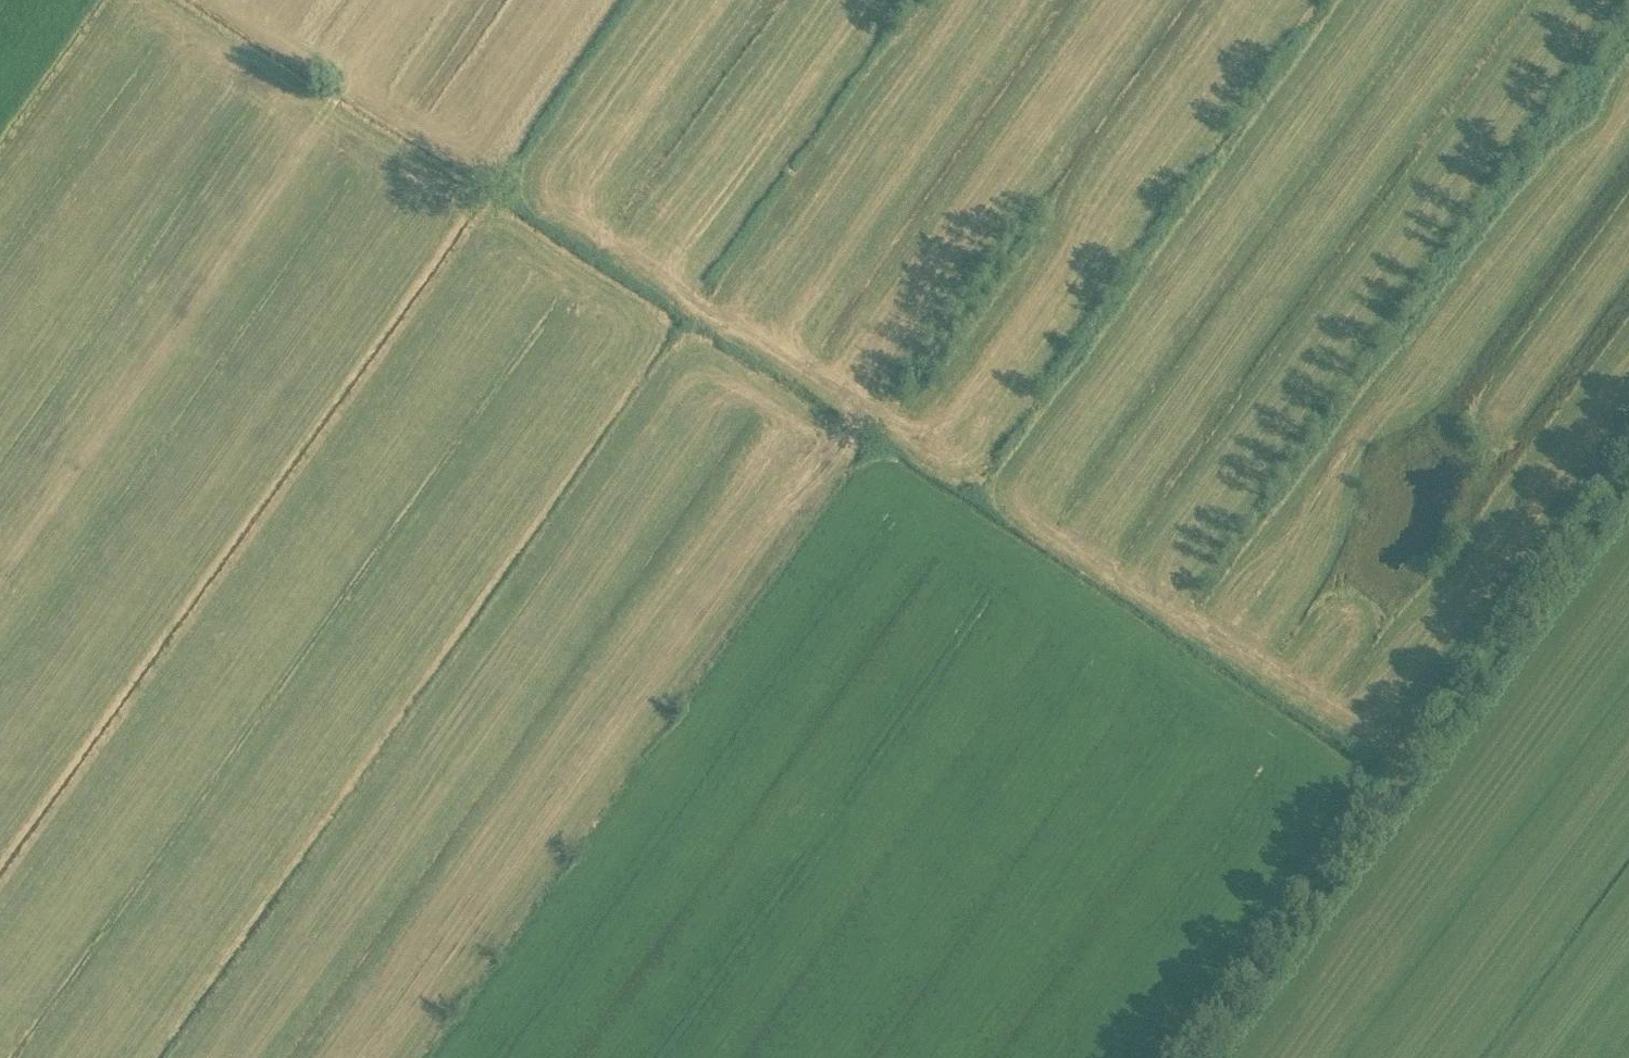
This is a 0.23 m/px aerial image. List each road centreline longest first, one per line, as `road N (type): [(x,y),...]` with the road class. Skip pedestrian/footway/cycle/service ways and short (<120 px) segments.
road 1 (track): [(1196,1057),(1628,469)]

